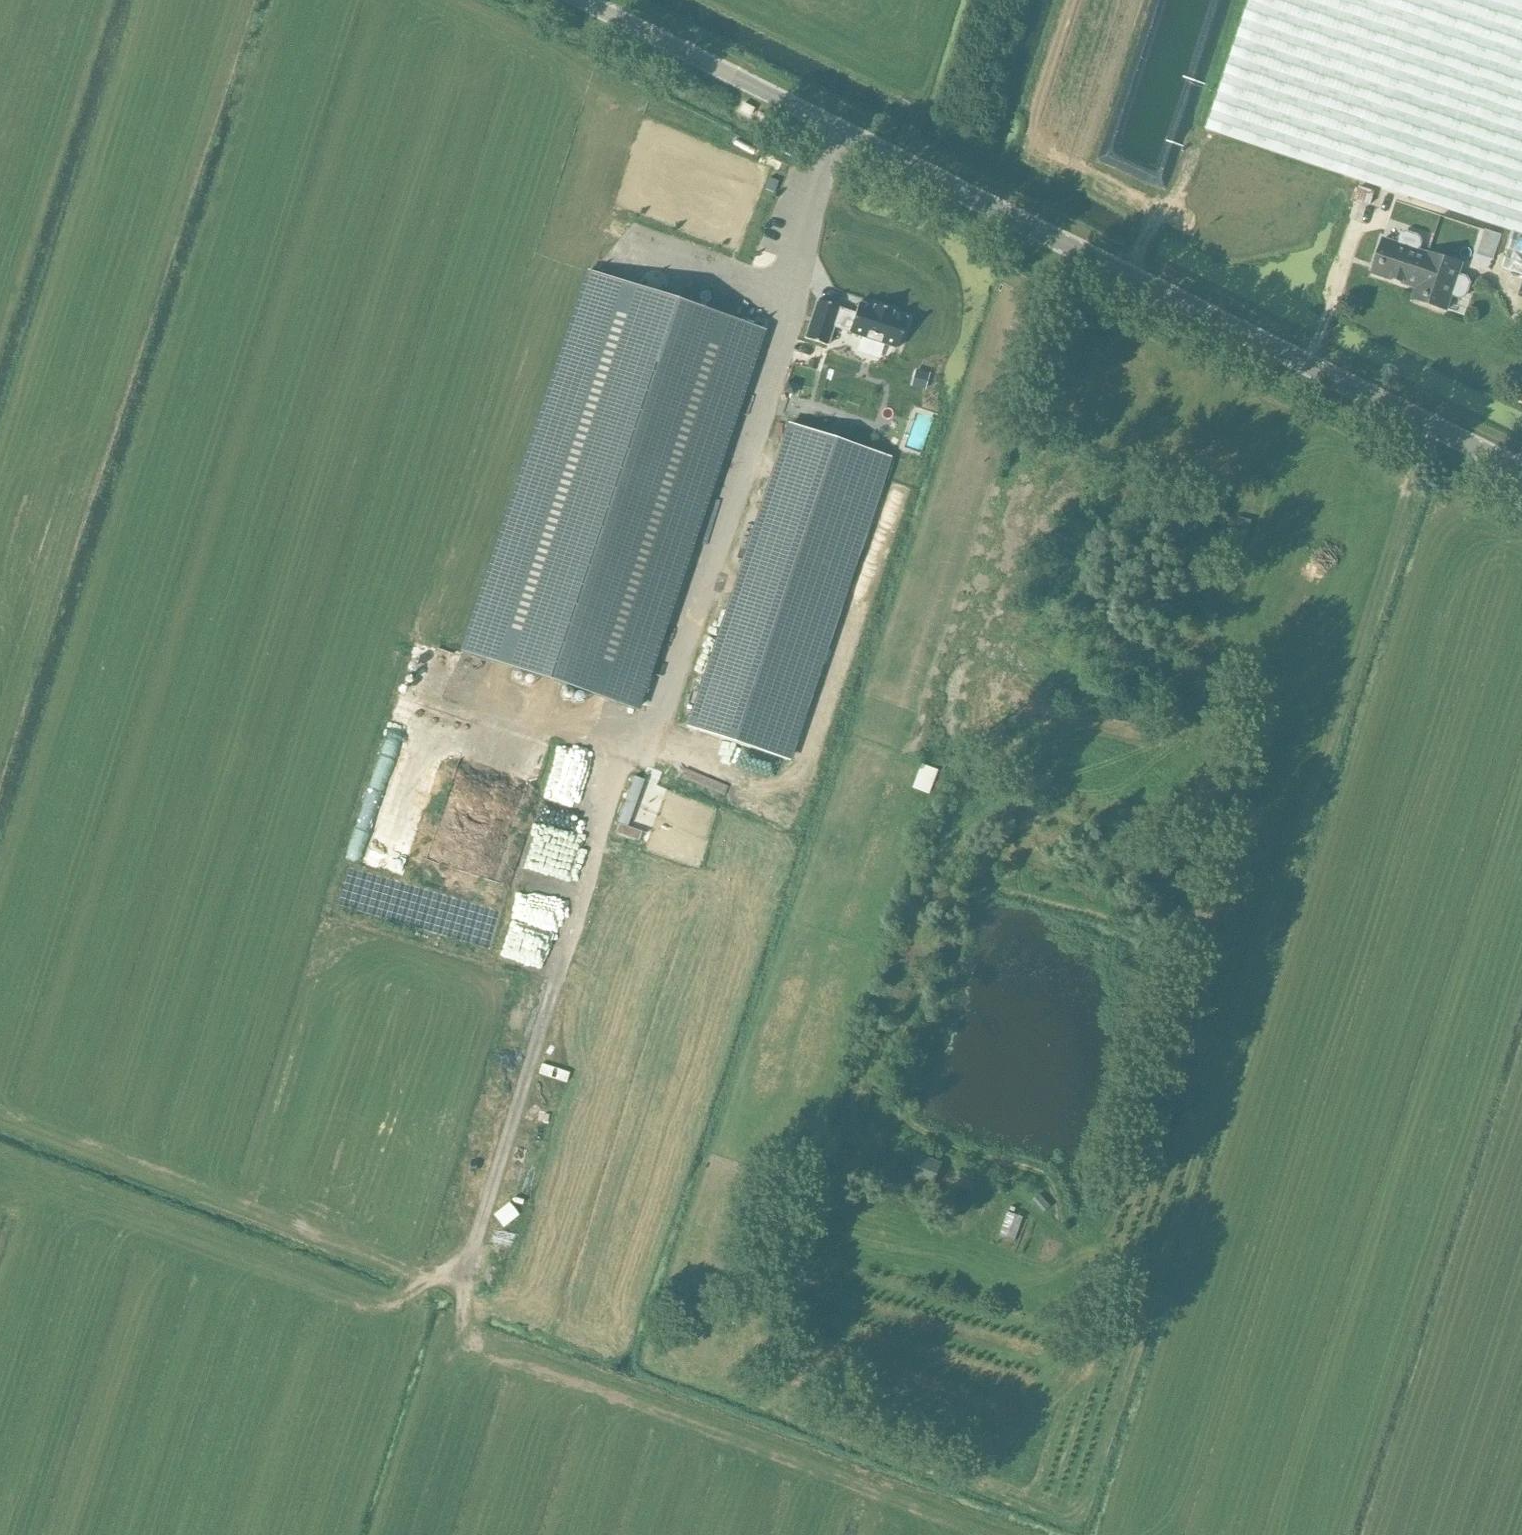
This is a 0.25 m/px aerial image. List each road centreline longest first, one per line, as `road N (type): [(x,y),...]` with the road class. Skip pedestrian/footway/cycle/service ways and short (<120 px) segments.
road 1 (unclassified): [(1521,444),(604,0)]

